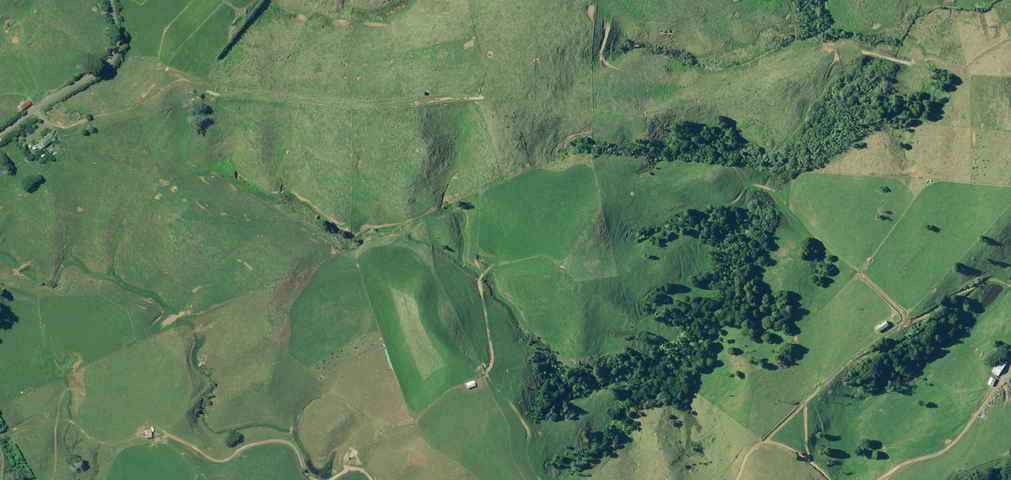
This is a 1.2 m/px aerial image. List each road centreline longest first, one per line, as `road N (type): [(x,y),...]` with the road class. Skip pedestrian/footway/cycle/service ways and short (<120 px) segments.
road 1 (unclassified): [(112,0),(119,42),(108,65),(0,135)]
road 2 (track): [(877,479),(956,440),(1010,358)]
road 3 (track): [(168,438),(213,457),(280,442),(316,479)]
road 4 (track): [(734,479),(763,442),(783,445),(829,479)]

